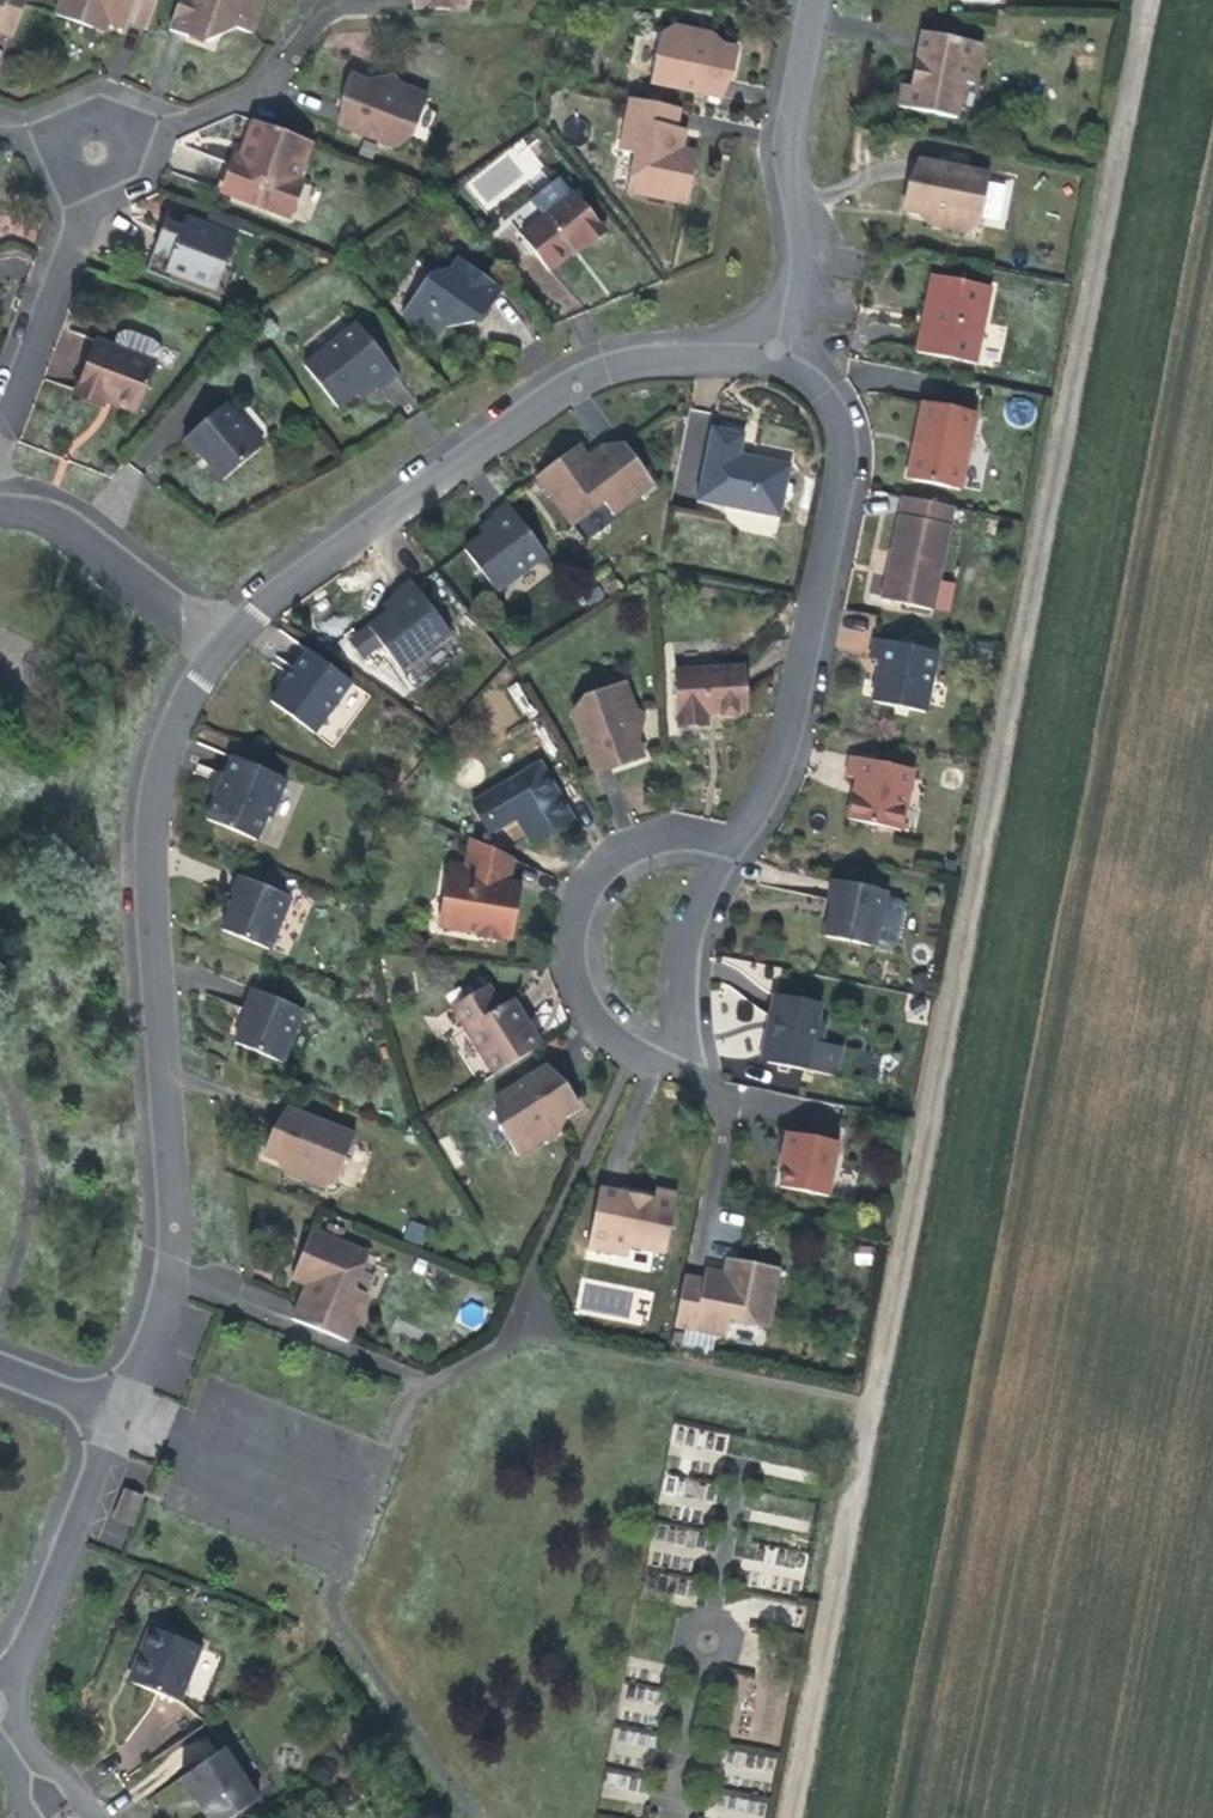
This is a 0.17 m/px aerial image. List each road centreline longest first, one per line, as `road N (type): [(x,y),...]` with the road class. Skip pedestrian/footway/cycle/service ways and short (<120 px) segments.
road 1 (residential): [(124,1410),(183,1289),(141,844),(145,755),(181,680),(218,640)]
road 2 (residential): [(218,640),(353,533),(570,385),(616,366),(690,358),(788,366)]
road 3 (residential): [(788,366),(826,409),(843,461),(787,762),(760,816),(730,849)]
road 4 (residential): [(730,849),(687,833),(620,848),(590,890),(579,951),(601,1009),(626,1038),(685,1068)]
road 5 (residential): [(788,366),(814,261),(796,116),(817,0)]
road 6 (residential): [(0,1681),(35,1622),(124,1410)]
road 7 (residential): [(218,640),(67,516),(0,504)]
road 8 (residential): [(0,430),(81,192)]
road 9 (residential): [(730,849),(691,919),(680,966),(685,1068)]
road 10 (residential): [(131,135),(107,114),(76,116),(55,140),(57,171),(81,192)]
road 11 (residential): [(124,1410),(0,1372)]

